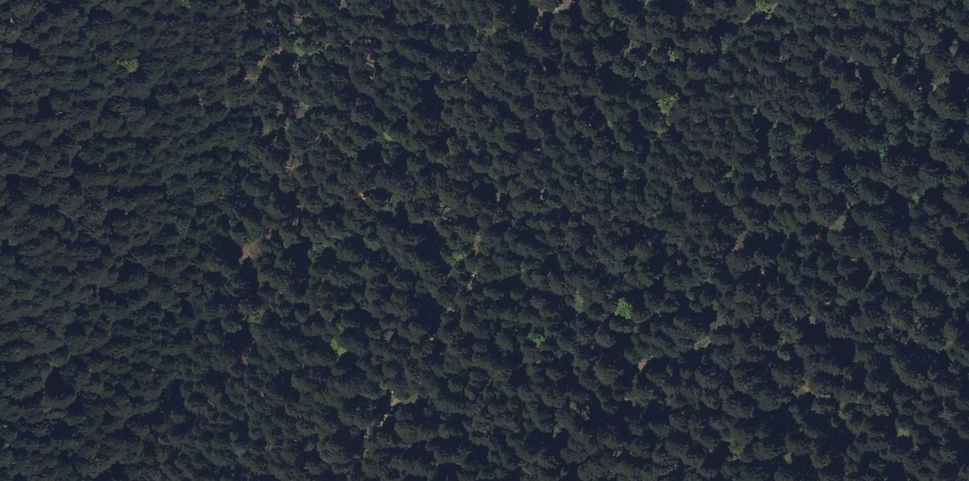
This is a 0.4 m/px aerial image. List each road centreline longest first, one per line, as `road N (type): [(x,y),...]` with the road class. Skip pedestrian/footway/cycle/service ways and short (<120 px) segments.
road 1 (track): [(549,0),(520,248),(471,304),(368,480)]
road 2 (track): [(463,317),(425,0)]
road 3 (track): [(907,0),(867,6),(623,0)]

